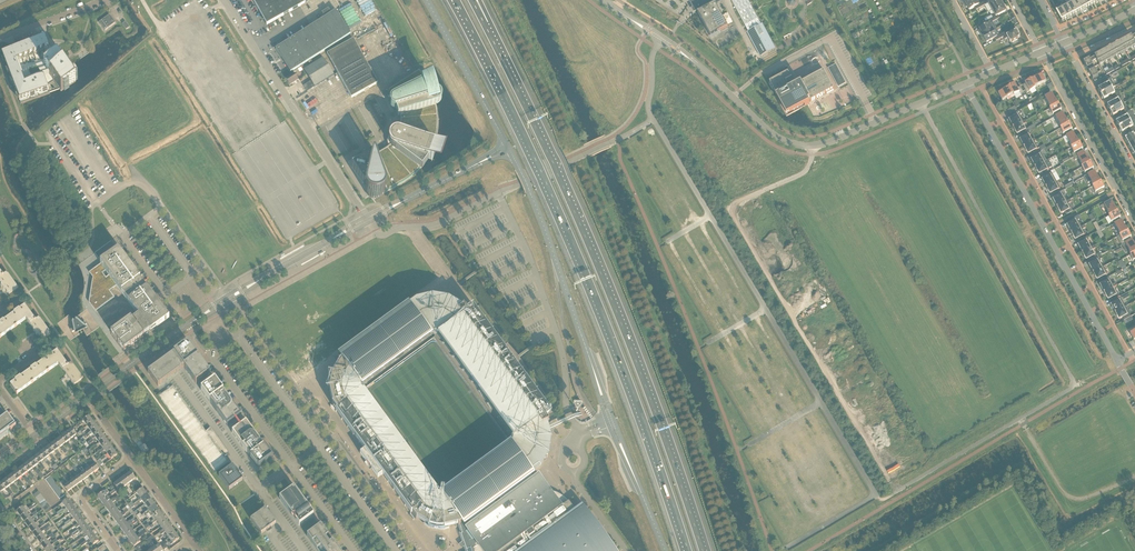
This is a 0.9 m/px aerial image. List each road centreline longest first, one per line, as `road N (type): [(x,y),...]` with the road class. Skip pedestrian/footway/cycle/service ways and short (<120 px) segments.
road 1 (motorway): [(456,0),(584,269),(688,550)]
road 2 (motorway): [(704,550),(596,260),(483,20)]
road 3 (residential): [(811,145),(803,172),(730,211),(896,493)]
road 4 (residential): [(1076,386),(920,103)]
road 5 (residential): [(1117,361),(965,84)]
road 6 (unclassified): [(364,217),(224,0)]
road 7 (unclassified): [(582,432),(567,409),(562,353),(542,292),(498,193)]
road 8 (secondary): [(593,368),(519,169)]
road 9 (residential): [(1076,386),(896,493)]
road 10 (residential): [(1134,223),(1042,52)]
road 11 (secondary): [(35,436),(188,325)]
road 12 (secondary): [(509,148),(426,0)]
road 13 (tertiary): [(689,58),(772,134),(811,145)]
road 14 (residential): [(1134,173),(1063,43)]
road 15 (unclassified): [(260,490),(176,376)]
road 16 (unclassified): [(414,550),(331,438)]
road 17 (unclassified): [(210,355),(292,467)]
road 18 (unclassified): [(149,217),(123,236),(166,296),(192,277)]
road 19 (unclassified): [(250,326),(331,438)]
road 20 (residential): [(118,550),(84,499),(132,458)]

